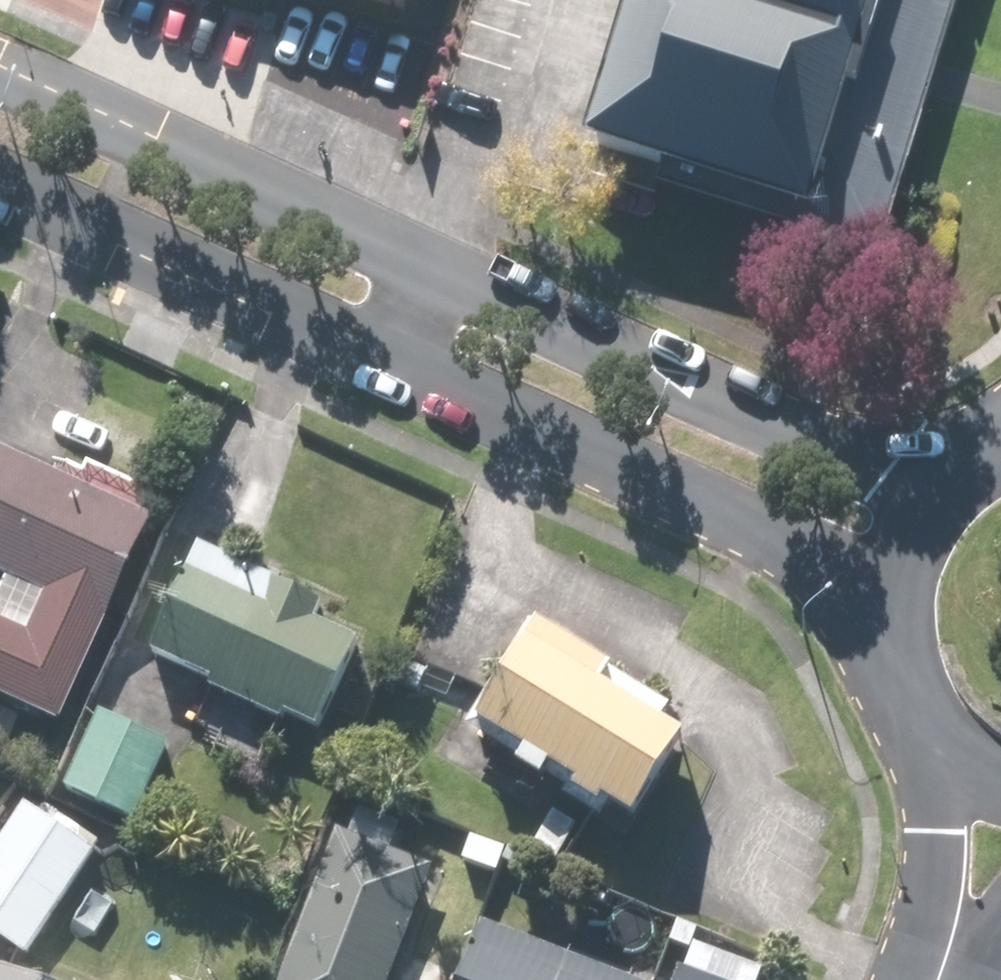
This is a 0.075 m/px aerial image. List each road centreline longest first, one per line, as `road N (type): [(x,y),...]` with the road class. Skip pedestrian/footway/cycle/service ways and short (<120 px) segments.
road 1 (tertiary): [(892,596),(399,368)]
road 2 (tertiary): [(441,281),(930,501)]
road 3 (tertiary): [(0,77),(441,281)]
road 4 (tertiary): [(399,368),(0,191)]
road 5 (tertiary): [(963,922),(945,744)]
road 6 (tertiary): [(945,744),(913,700),(894,650),(892,596)]

